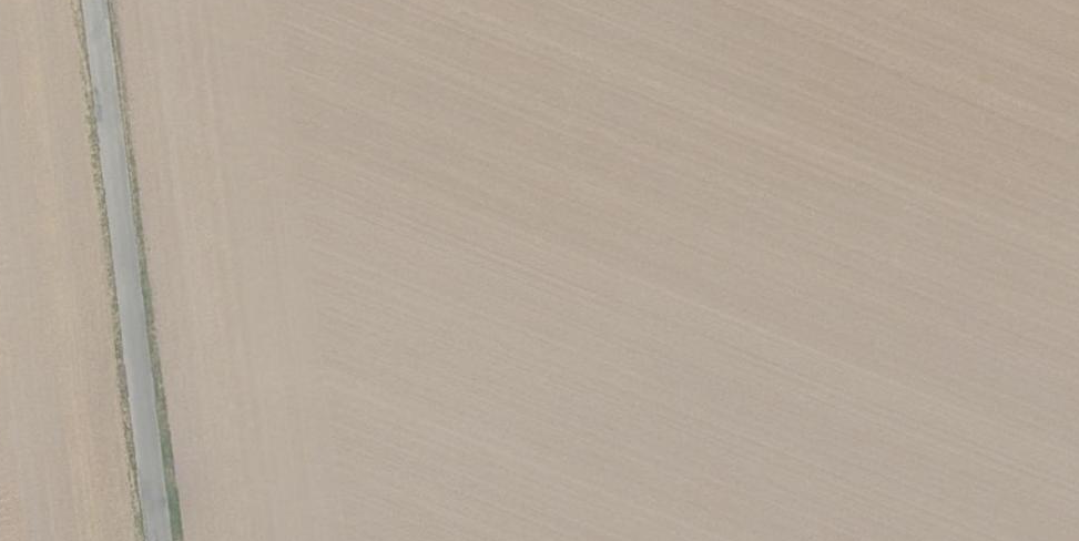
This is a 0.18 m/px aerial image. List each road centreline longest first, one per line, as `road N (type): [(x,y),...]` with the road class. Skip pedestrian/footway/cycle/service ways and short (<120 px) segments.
road 1 (unclassified): [(180,540),(107,0)]

